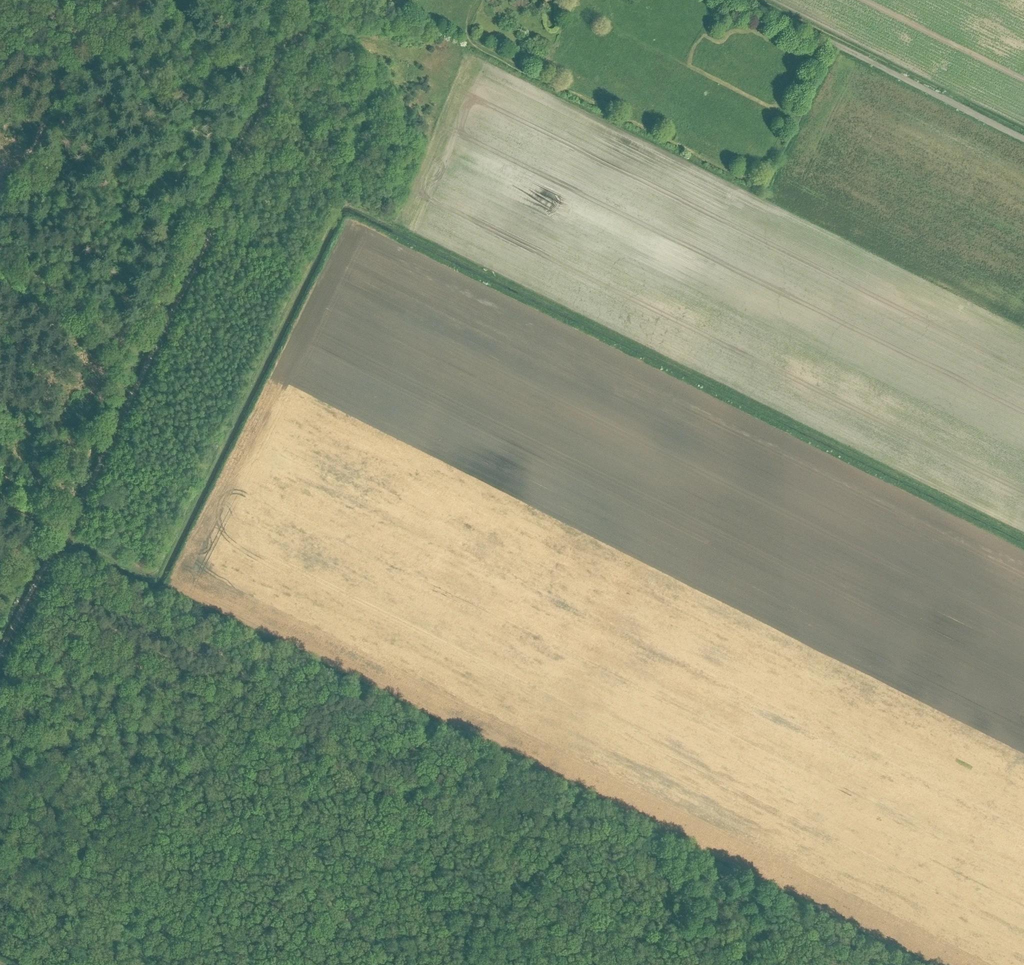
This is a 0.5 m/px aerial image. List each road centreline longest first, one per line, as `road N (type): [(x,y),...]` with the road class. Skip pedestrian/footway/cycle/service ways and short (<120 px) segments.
road 1 (track): [(149,358),(311,0)]
road 2 (track): [(0,666),(149,358)]
road 3 (track): [(747,0),(1023,138)]
road 4 (track): [(0,197),(25,171),(100,47),(138,15),(143,0)]
road 5 (track): [(143,356),(0,248)]

